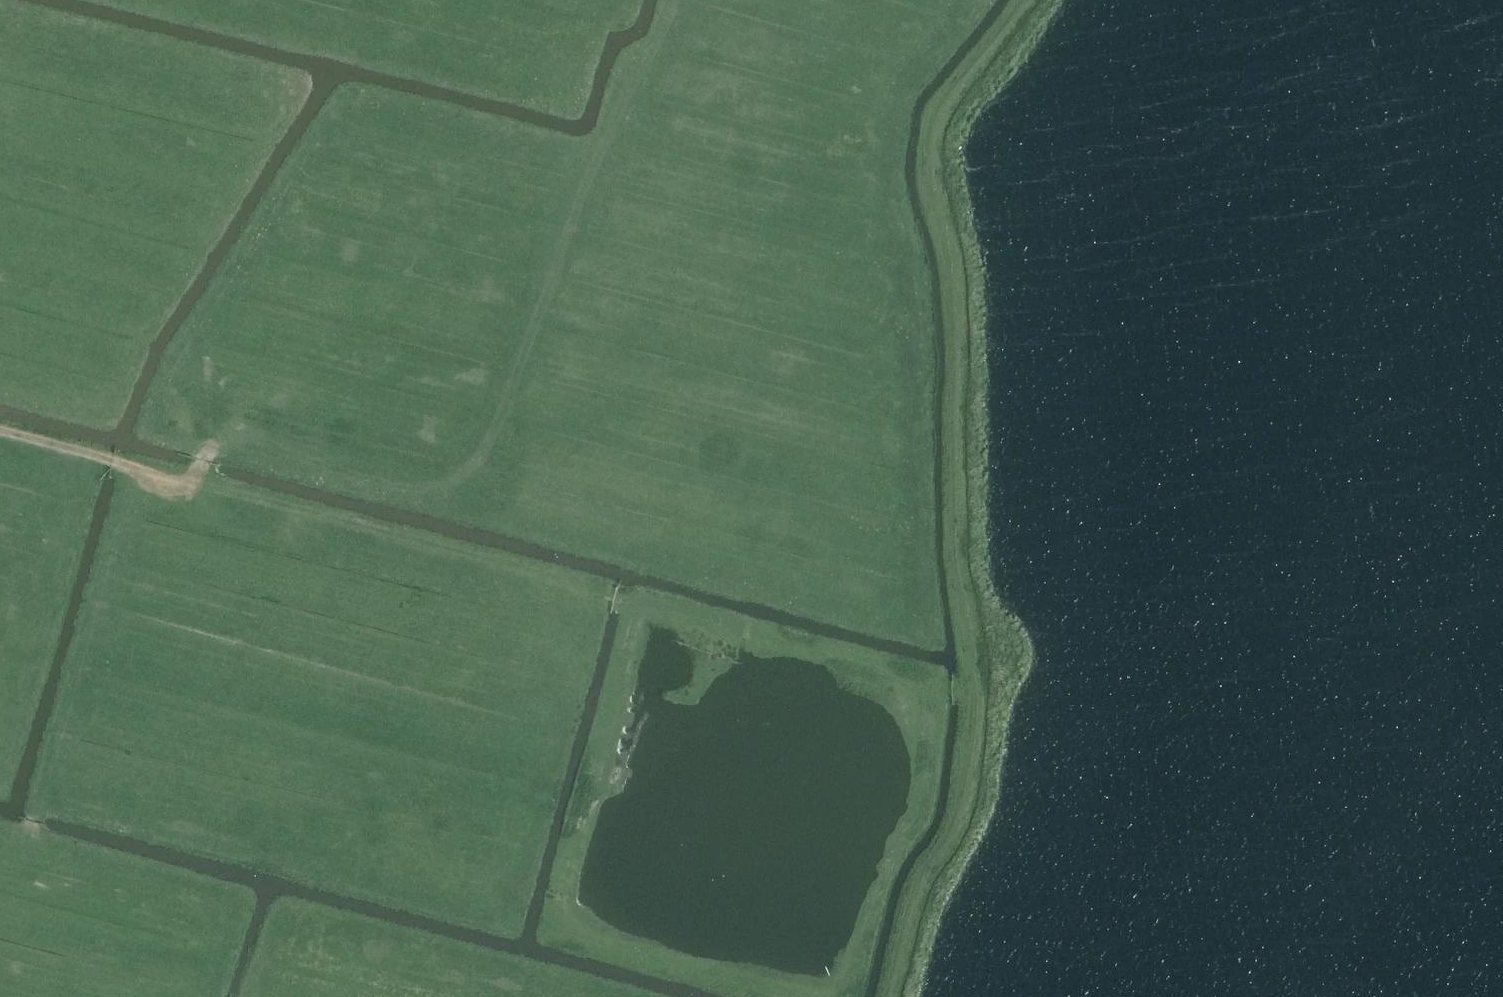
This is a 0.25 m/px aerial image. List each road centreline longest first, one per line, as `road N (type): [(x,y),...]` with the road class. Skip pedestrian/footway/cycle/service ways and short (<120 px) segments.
road 1 (track): [(671,0),(590,160),(491,446),(456,491),(207,454),(190,479),(0,429)]

